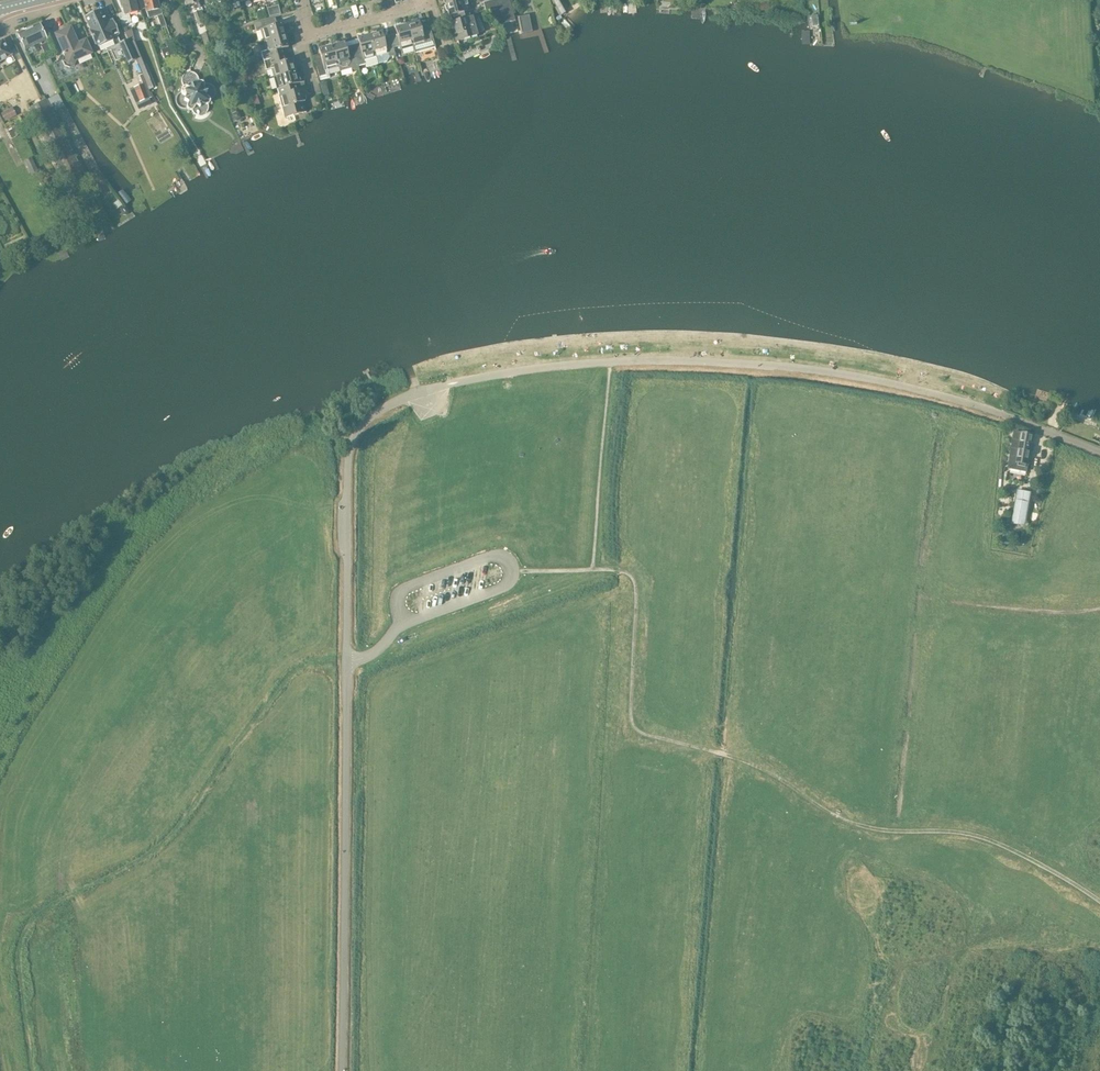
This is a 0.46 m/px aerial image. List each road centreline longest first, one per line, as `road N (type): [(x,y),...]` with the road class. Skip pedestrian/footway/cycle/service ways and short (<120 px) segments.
road 1 (unclassified): [(453,382),(383,407),(357,428),(348,453),(342,1070)]

